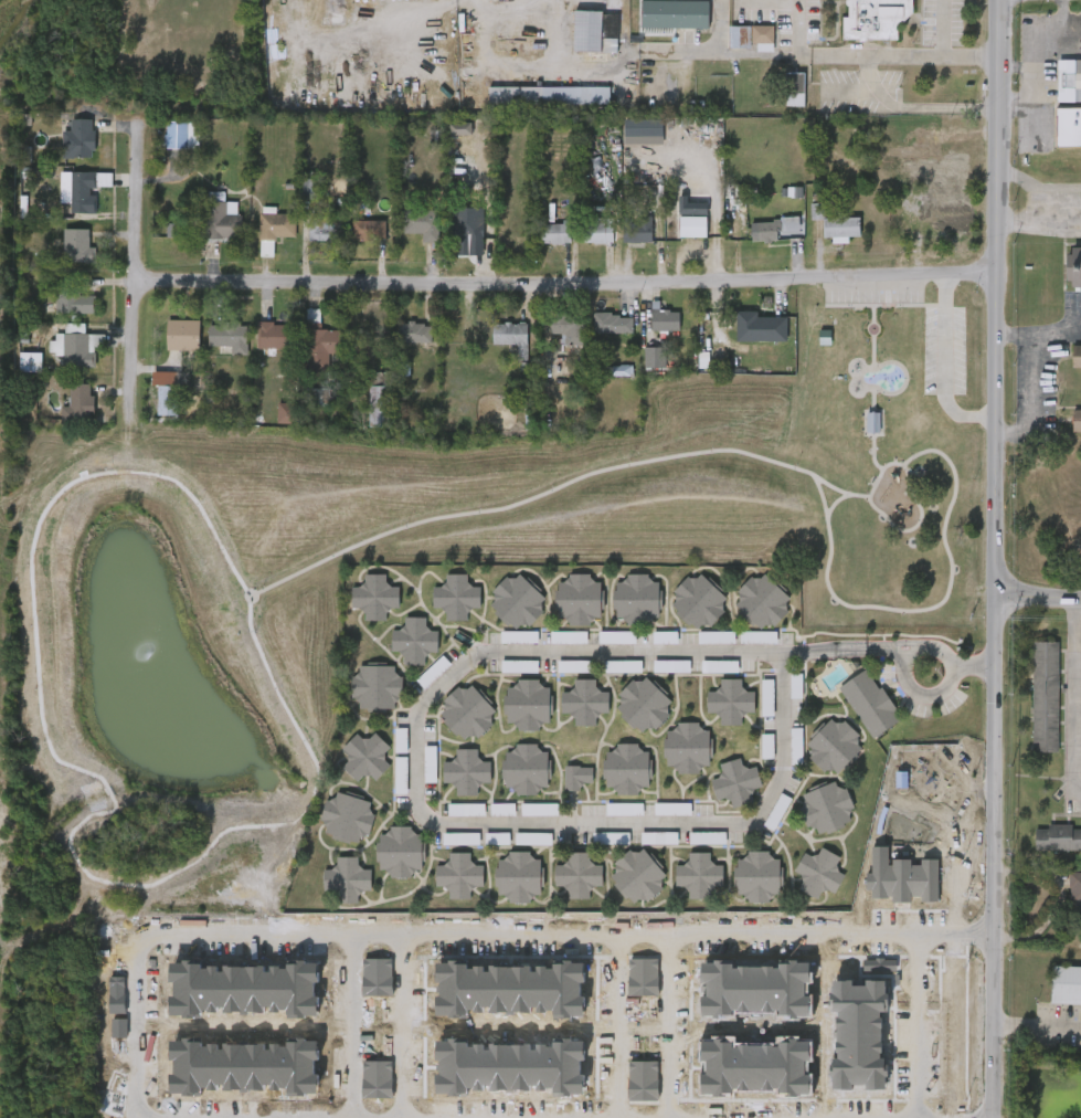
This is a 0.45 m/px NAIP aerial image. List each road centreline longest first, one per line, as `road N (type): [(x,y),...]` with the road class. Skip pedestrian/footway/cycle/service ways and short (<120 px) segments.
road 1 (tertiary): [(998,0),(989,1117)]
road 2 (residential): [(133,282),(517,285),(996,272)]
road 3 (residential): [(137,126),(126,429)]
road 4 (residential): [(1073,599),(1072,778),(1080,791)]

